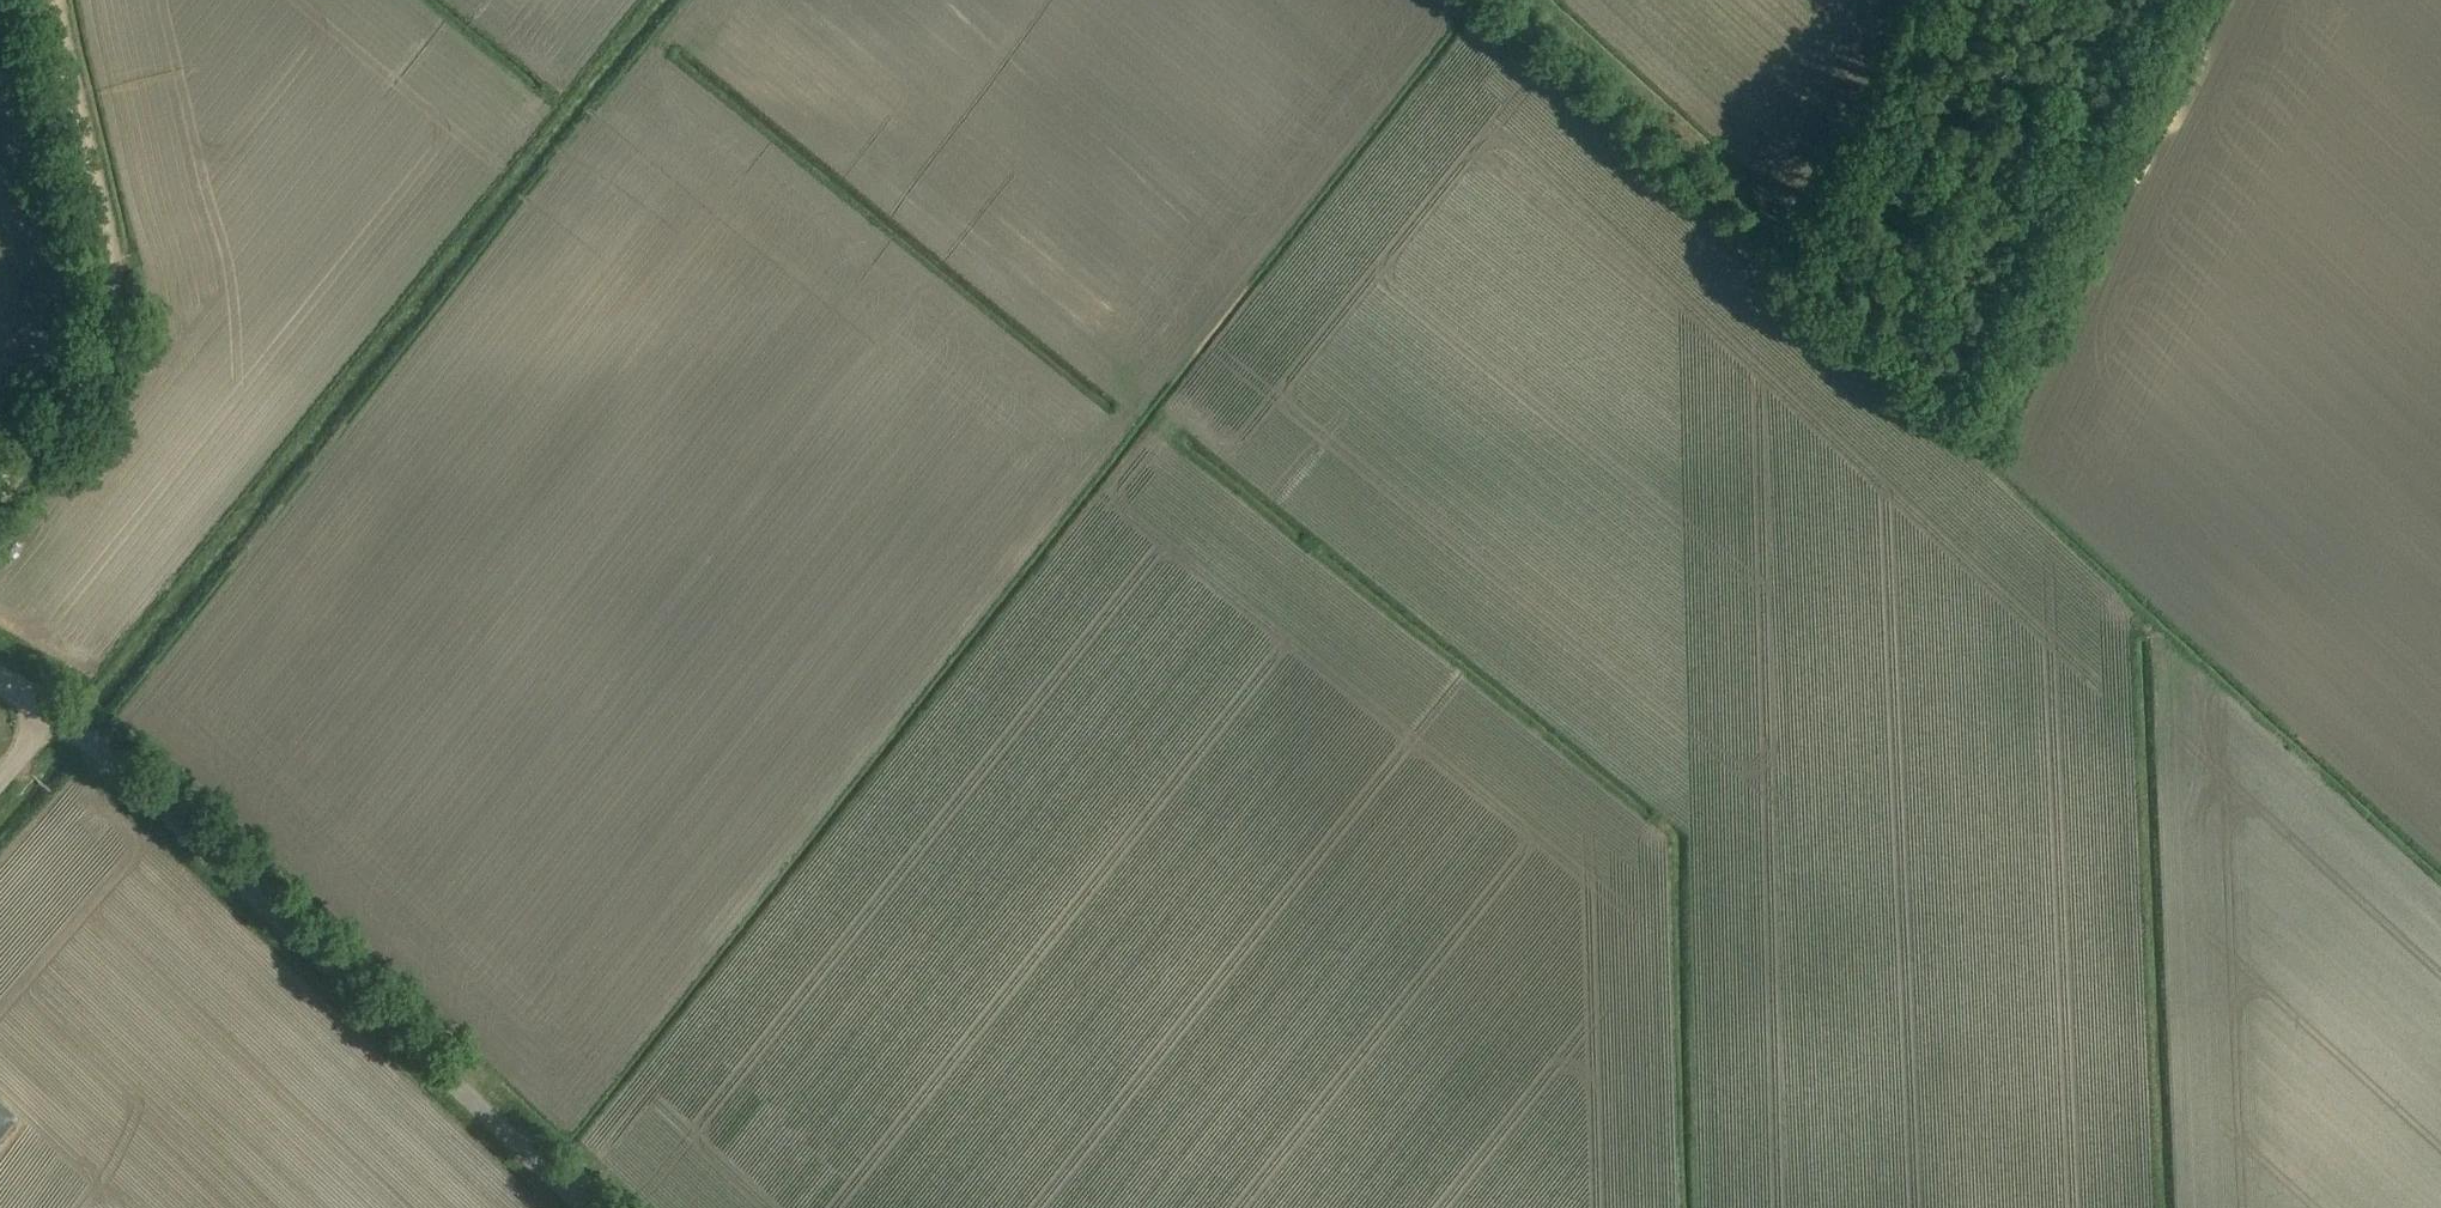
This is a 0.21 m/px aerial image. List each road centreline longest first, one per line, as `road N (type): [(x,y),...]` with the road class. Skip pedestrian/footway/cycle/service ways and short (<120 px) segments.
road 1 (unclassified): [(586,1207),(80,737),(0,684)]
road 2 (track): [(0,487),(68,399),(104,329),(109,288),(55,0)]

